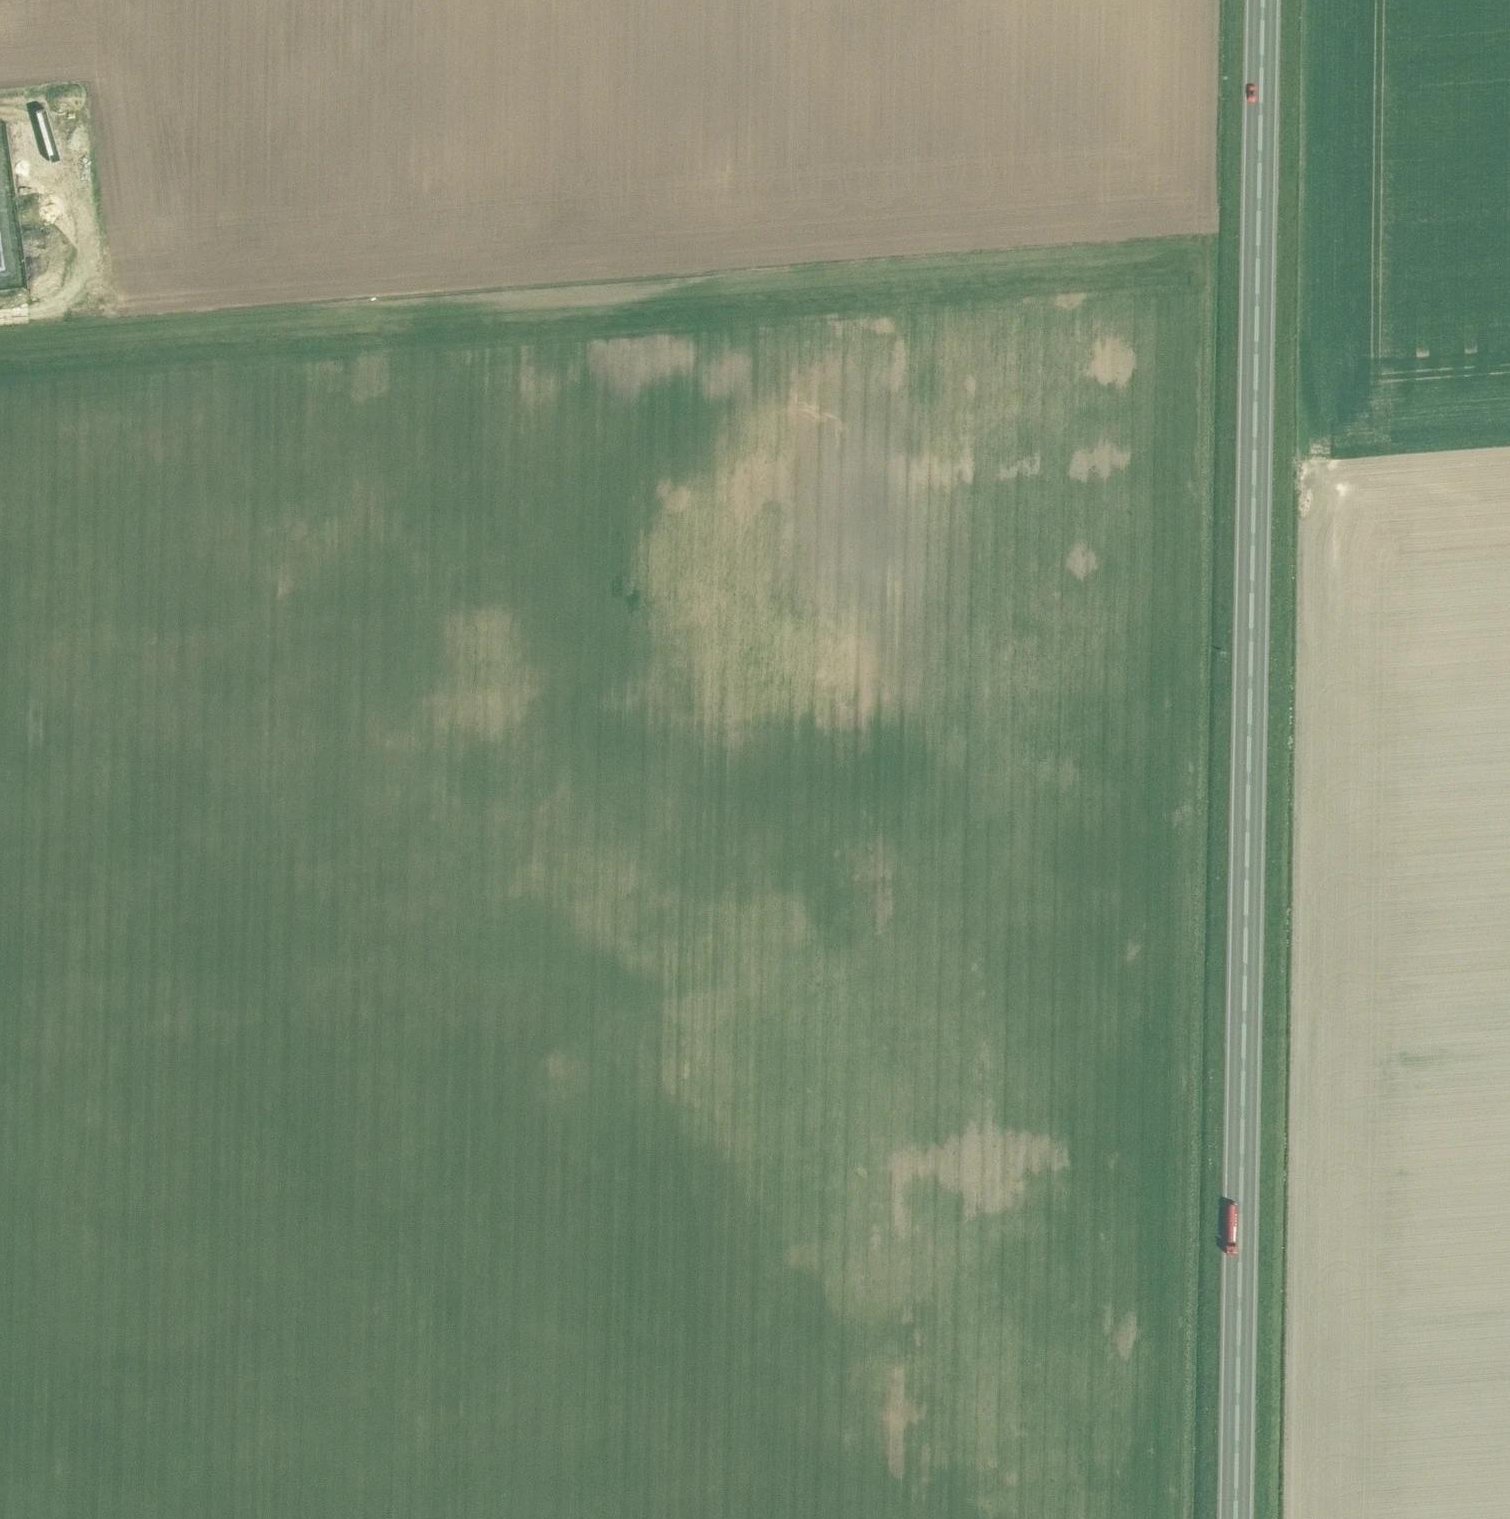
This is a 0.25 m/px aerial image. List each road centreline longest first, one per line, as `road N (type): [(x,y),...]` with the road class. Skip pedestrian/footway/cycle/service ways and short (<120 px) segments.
road 1 (trunk): [(1236,1518),(1264,0)]

